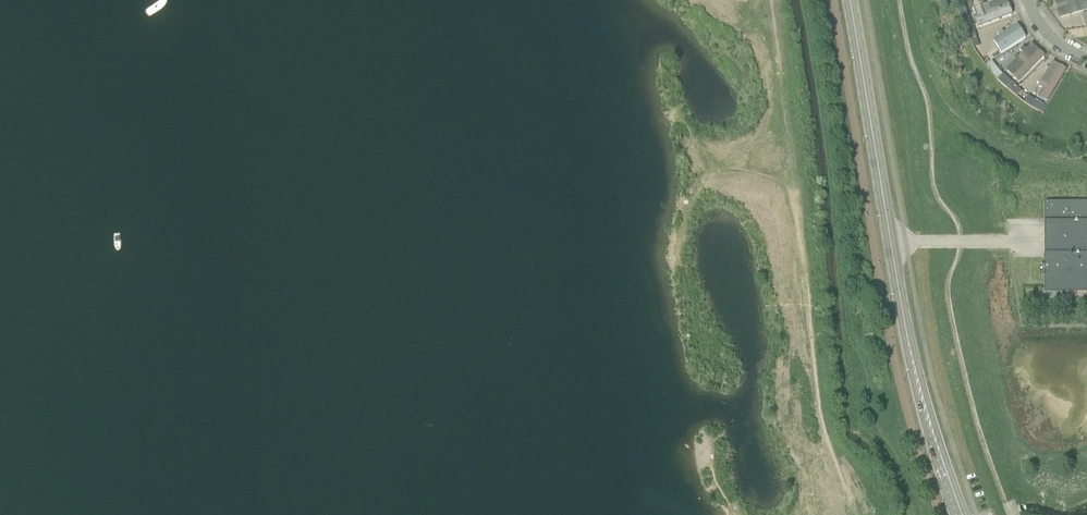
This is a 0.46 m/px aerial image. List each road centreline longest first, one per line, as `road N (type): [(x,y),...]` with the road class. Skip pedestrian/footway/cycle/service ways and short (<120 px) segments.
road 1 (secondary): [(958,514),(909,346),(850,0)]

